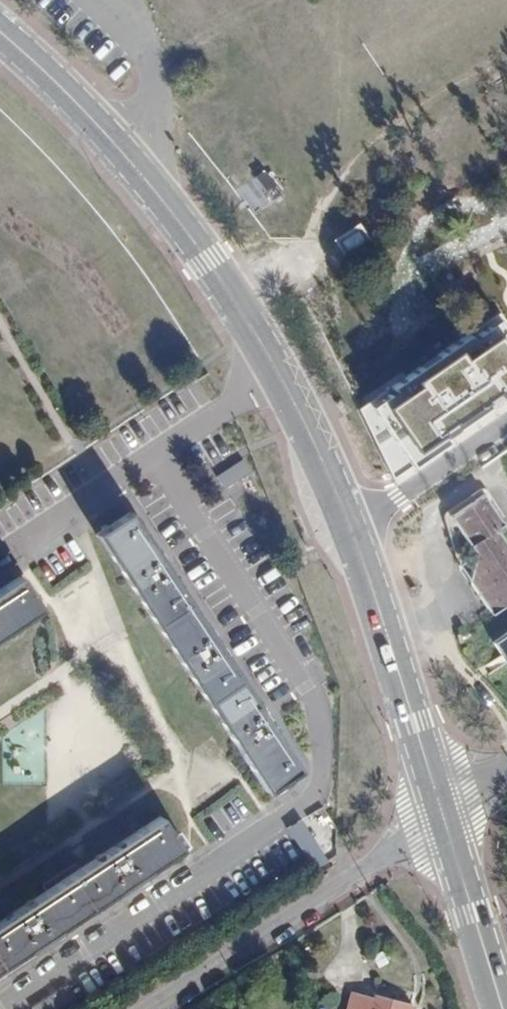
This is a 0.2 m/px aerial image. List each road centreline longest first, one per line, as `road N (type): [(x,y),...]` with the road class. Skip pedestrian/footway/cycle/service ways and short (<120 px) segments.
road 1 (residential): [(156,453),(321,708),(322,794),(12,1008)]
road 2 (secondary): [(0,31),(147,181),(279,374)]
road 3 (residential): [(134,1008),(442,810)]
road 4 (secondary): [(353,535),(442,810)]
road 5 (secondary): [(442,810),(503,1008)]
road 6 (residential): [(506,423),(353,535)]
road 7 (residential): [(156,453),(0,559)]
road 8 (secondary): [(279,374),(353,535)]
road 9 (residential): [(279,374),(156,453)]

